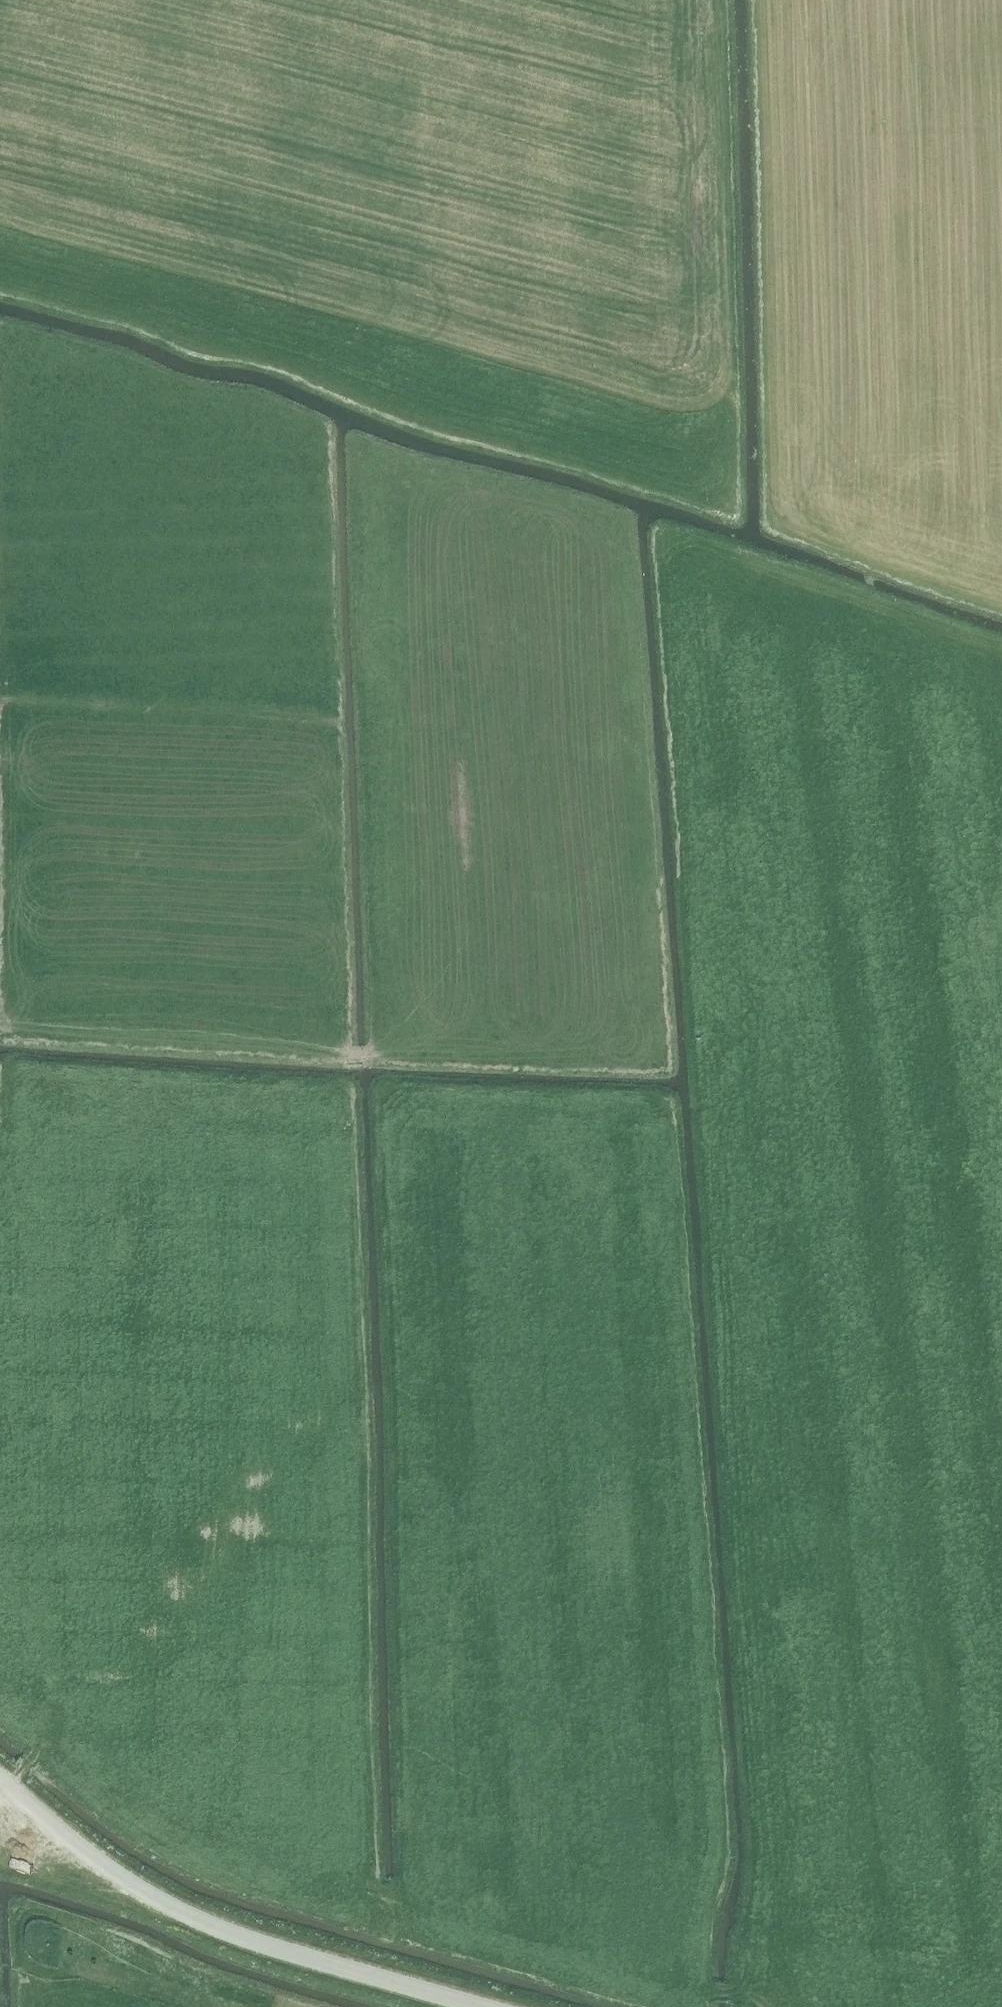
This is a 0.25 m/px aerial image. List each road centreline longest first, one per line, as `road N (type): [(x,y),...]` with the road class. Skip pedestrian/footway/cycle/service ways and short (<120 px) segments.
road 1 (unclassified): [(484,2006),(185,1916),(43,1821),(0,1782)]

